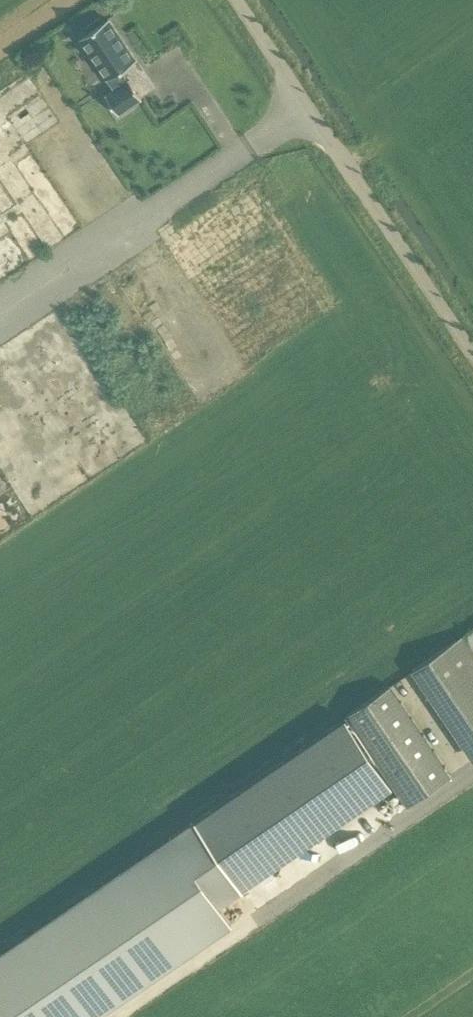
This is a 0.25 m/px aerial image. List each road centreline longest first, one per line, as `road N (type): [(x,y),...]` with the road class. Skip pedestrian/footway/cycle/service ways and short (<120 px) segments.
road 1 (unclassified): [(472,356),(239,0)]

